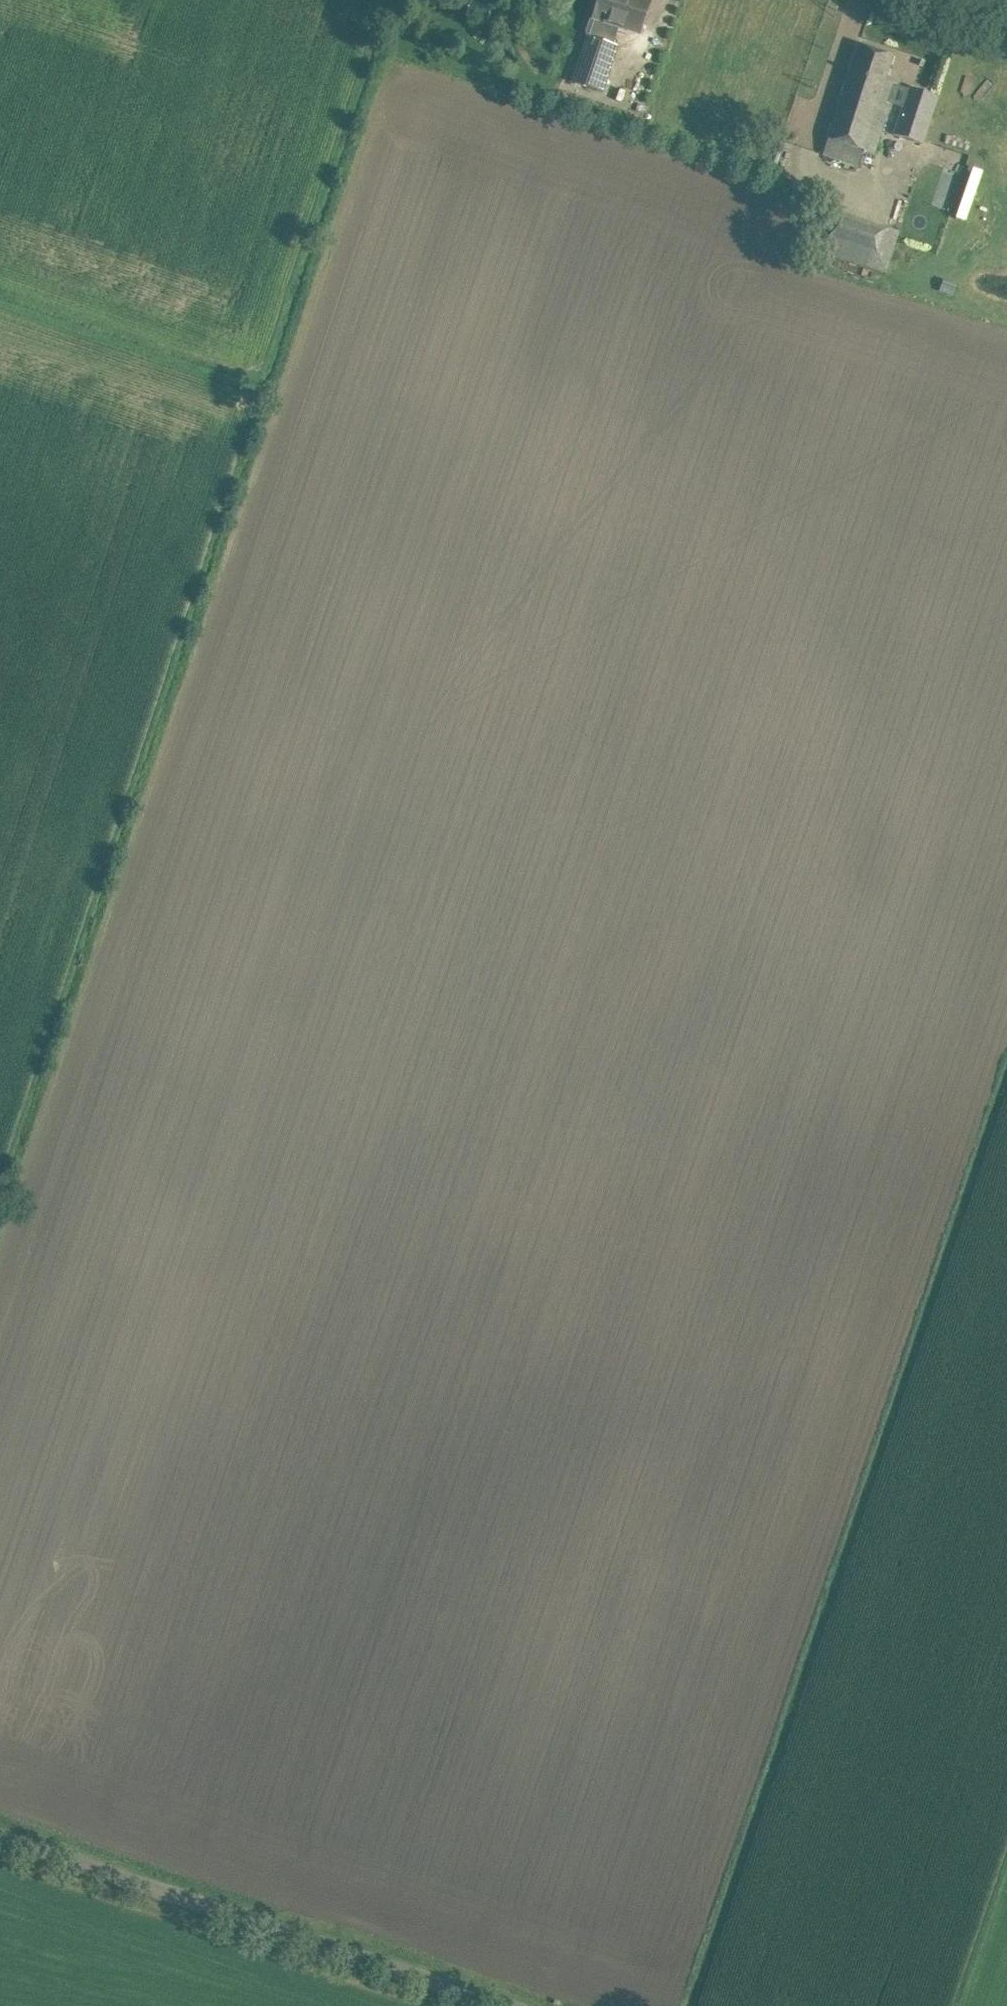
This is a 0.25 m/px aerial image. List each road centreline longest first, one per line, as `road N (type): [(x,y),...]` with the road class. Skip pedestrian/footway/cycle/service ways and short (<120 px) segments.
road 1 (unclassified): [(505,2005),(0,1837)]

